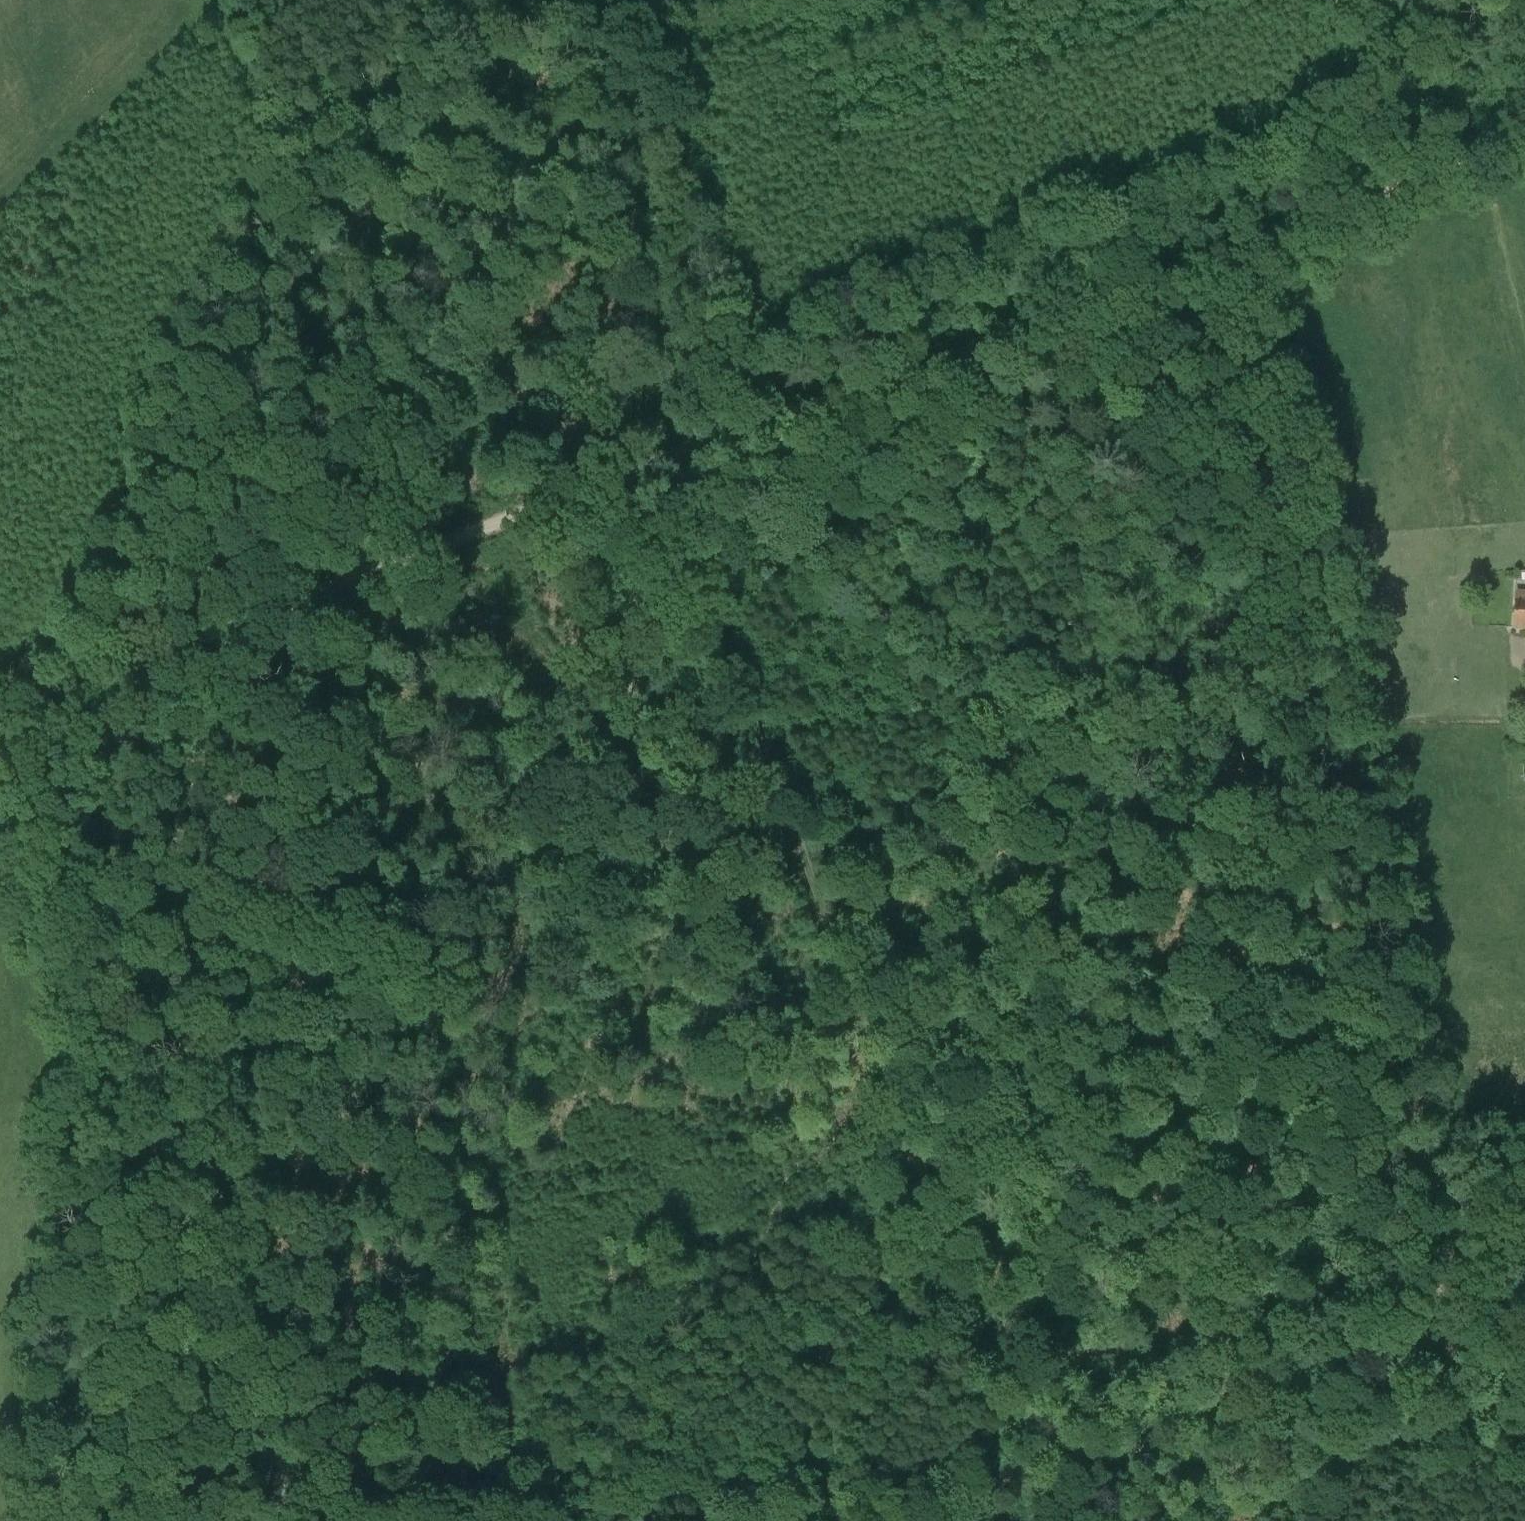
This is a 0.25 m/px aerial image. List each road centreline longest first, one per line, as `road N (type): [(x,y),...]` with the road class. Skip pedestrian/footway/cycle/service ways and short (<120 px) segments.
road 1 (track): [(1331,0),(1414,184),(0,707)]
road 2 (tertiary): [(276,1520),(270,1455),(220,1315),(0,806)]
road 3 (unclassified): [(1414,184),(1524,130)]

